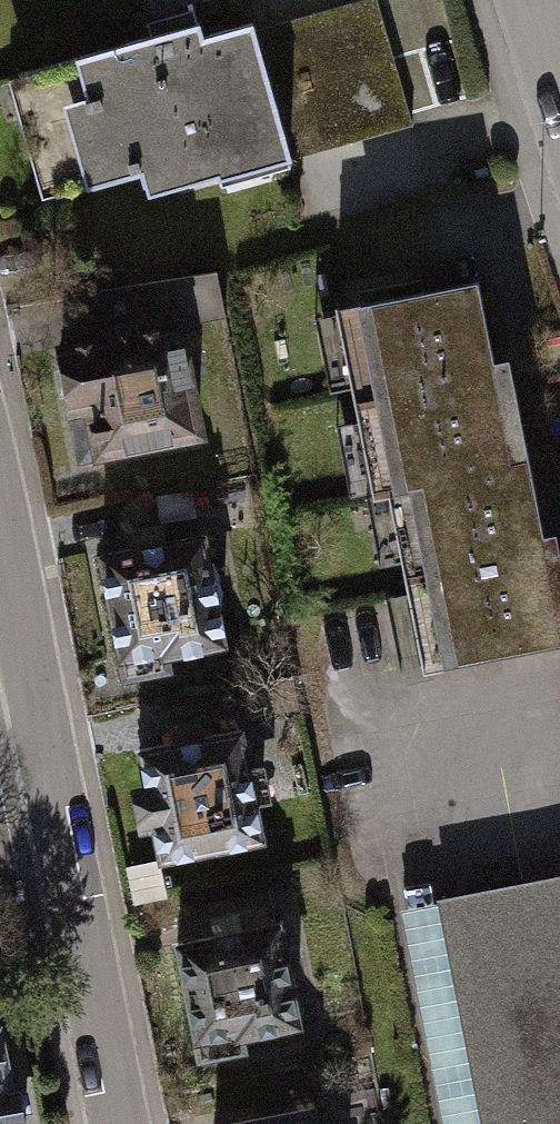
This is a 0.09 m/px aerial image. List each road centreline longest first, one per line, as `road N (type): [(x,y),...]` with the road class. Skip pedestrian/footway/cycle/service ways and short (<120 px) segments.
road 1 (residential): [(0,542),(47,734),(124,1123)]
road 2 (residential): [(519,0),(559,127)]

